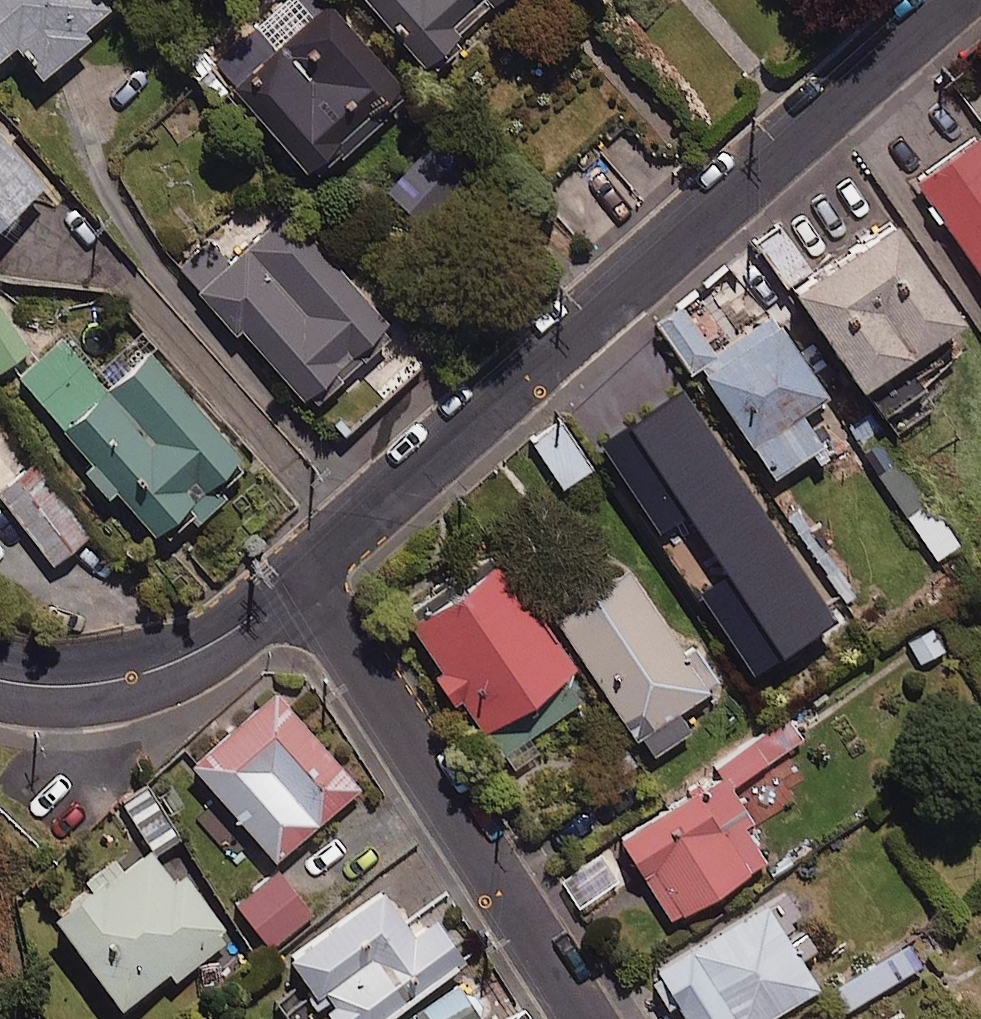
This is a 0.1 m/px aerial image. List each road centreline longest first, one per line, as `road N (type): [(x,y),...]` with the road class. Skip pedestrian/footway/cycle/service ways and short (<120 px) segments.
road 1 (residential): [(955,0),(299,577)]
road 2 (residential): [(577,1018),(299,577)]
road 3 (residential): [(299,577),(178,667),(117,685),(0,678)]

